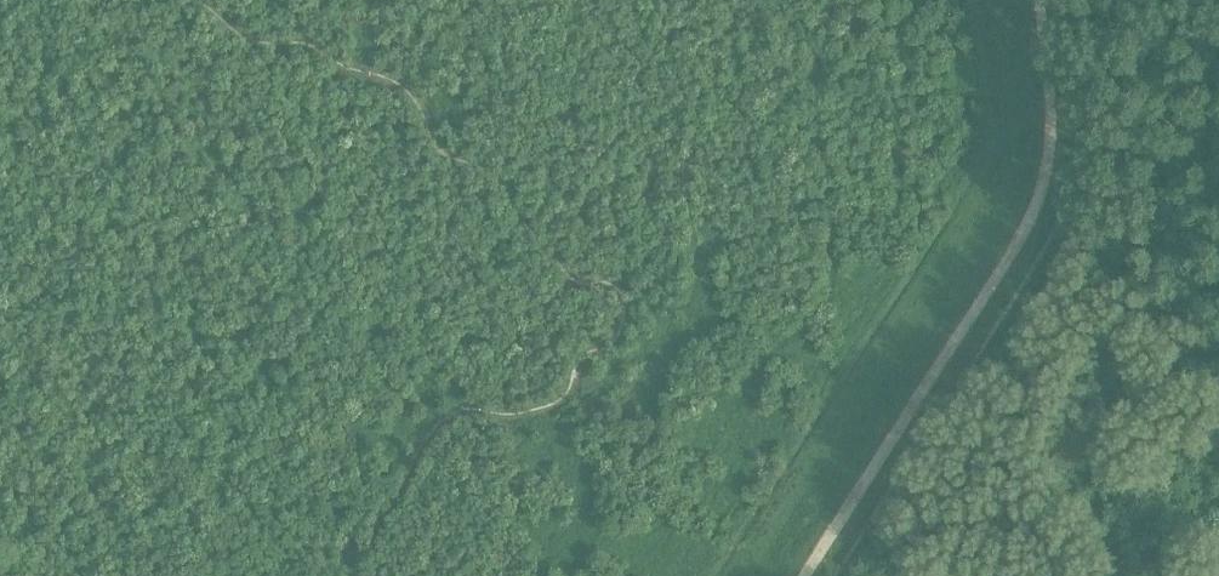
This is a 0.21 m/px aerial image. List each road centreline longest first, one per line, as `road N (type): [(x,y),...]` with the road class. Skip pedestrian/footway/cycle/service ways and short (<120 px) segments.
road 1 (track): [(809,575),(1038,205),(1052,130),(1039,0)]

